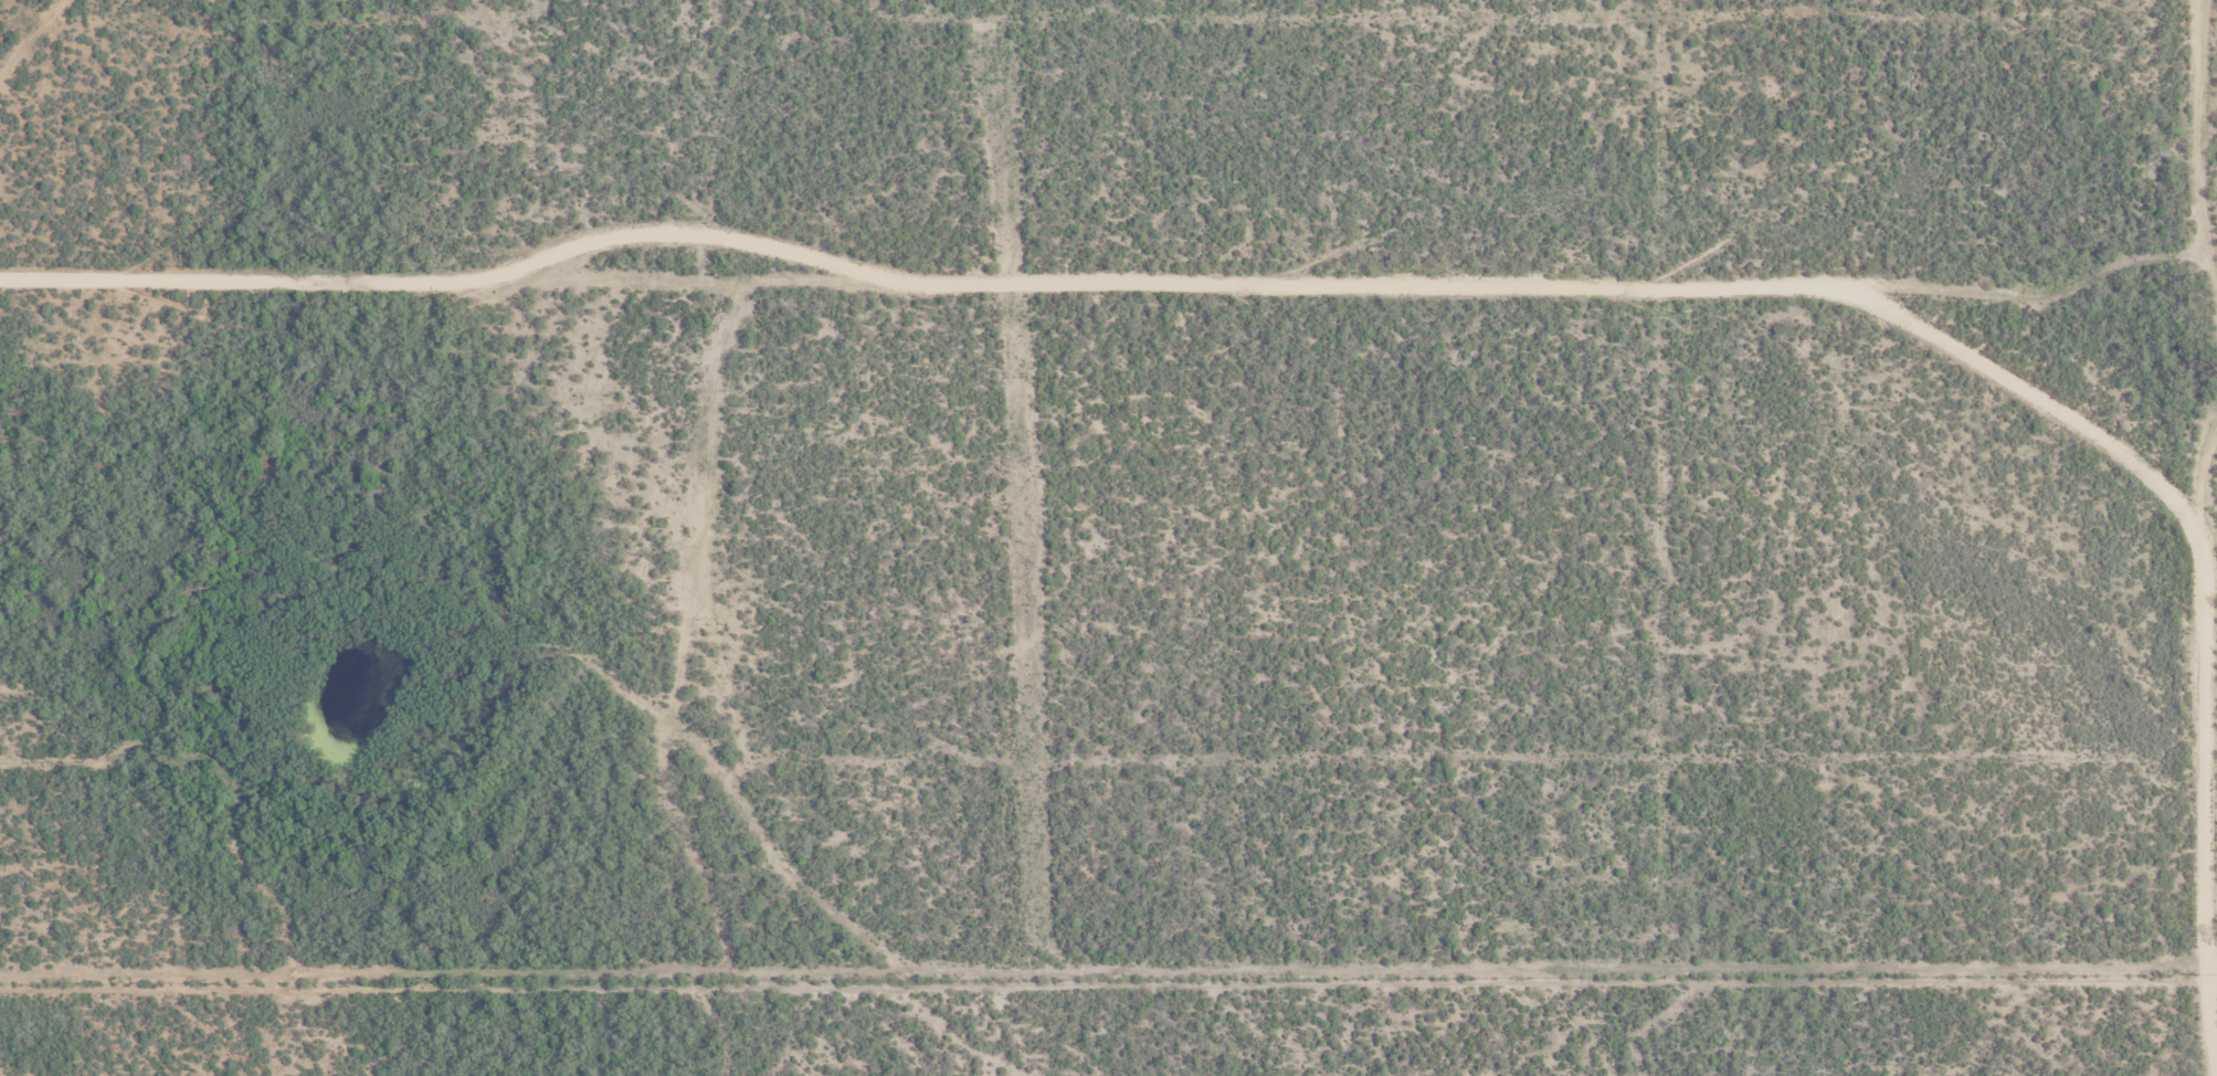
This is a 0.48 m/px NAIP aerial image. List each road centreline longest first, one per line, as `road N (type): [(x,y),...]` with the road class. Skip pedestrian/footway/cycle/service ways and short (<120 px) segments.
road 1 (track): [(2212,1075),(2199,490),(2216,427)]
road 2 (track): [(2216,283),(2204,201),(2205,0)]

